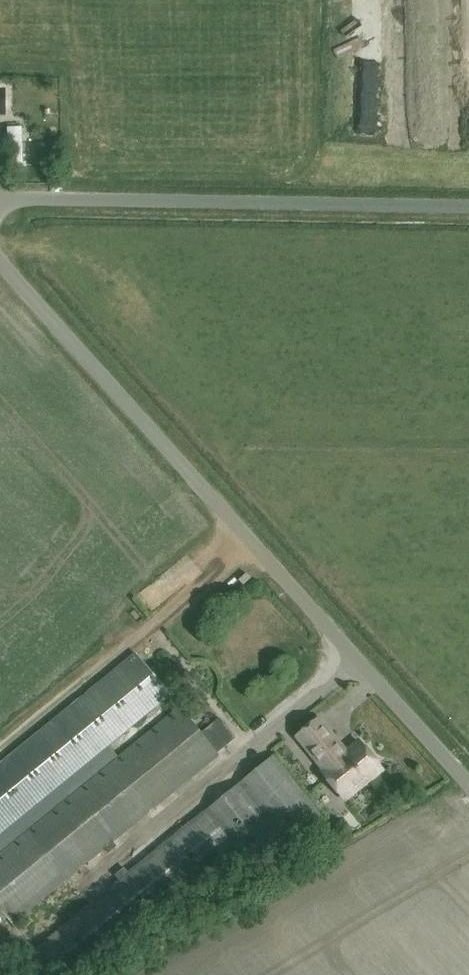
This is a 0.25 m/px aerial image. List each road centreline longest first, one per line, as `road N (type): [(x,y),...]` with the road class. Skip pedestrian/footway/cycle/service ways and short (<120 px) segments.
road 1 (unclassified): [(468,789),(0,259)]
road 2 (unclassified): [(468,205),(23,197),(0,204)]

